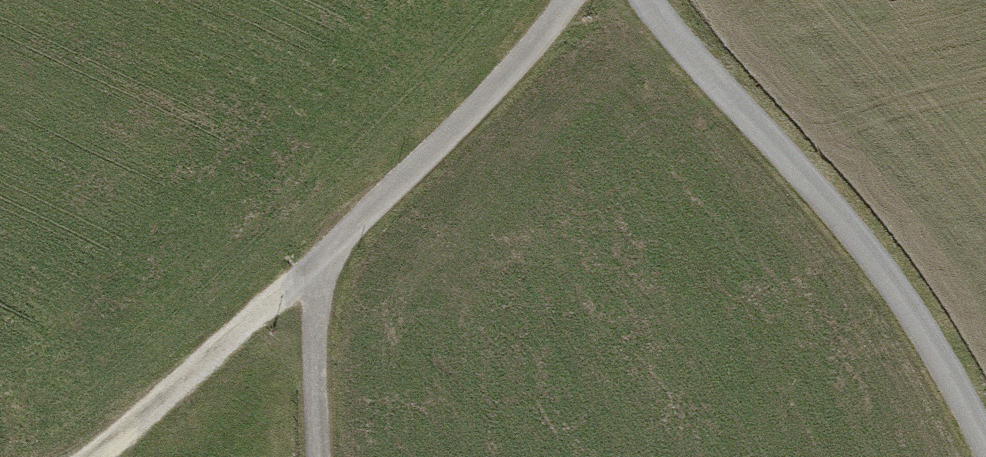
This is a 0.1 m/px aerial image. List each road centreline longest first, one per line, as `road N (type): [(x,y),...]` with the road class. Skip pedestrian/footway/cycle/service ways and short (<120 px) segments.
road 1 (track): [(648,0),(890,279),(985,449)]
road 2 (track): [(569,0),(515,67),(321,268)]
road 3 (track): [(321,268),(94,456)]
road 4 (track): [(321,268),(314,336),(319,456)]

